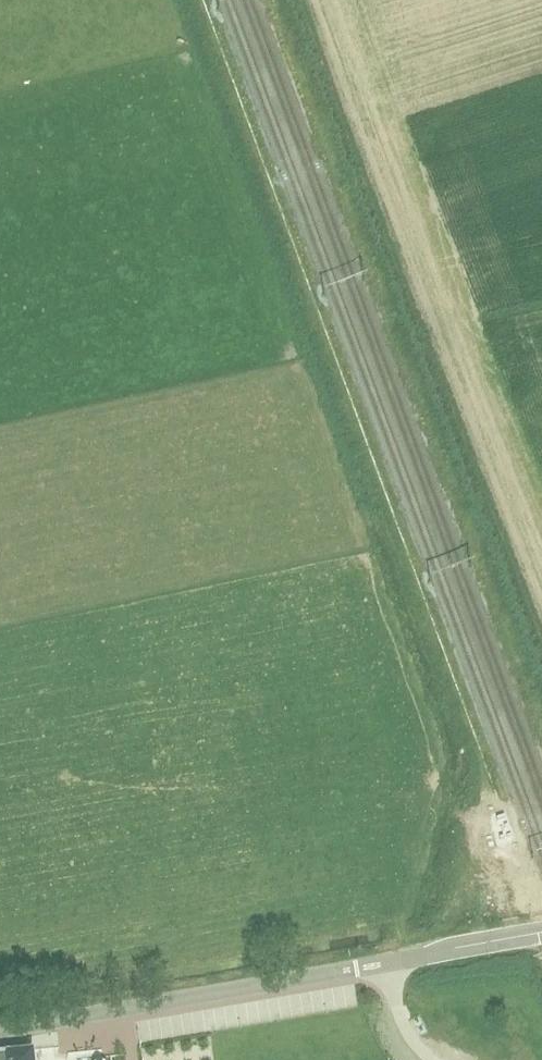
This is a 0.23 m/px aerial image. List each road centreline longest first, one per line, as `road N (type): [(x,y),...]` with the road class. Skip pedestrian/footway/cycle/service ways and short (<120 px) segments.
road 1 (unclassified): [(0,1028),(356,967)]
road 2 (residential): [(356,967),(541,933)]

